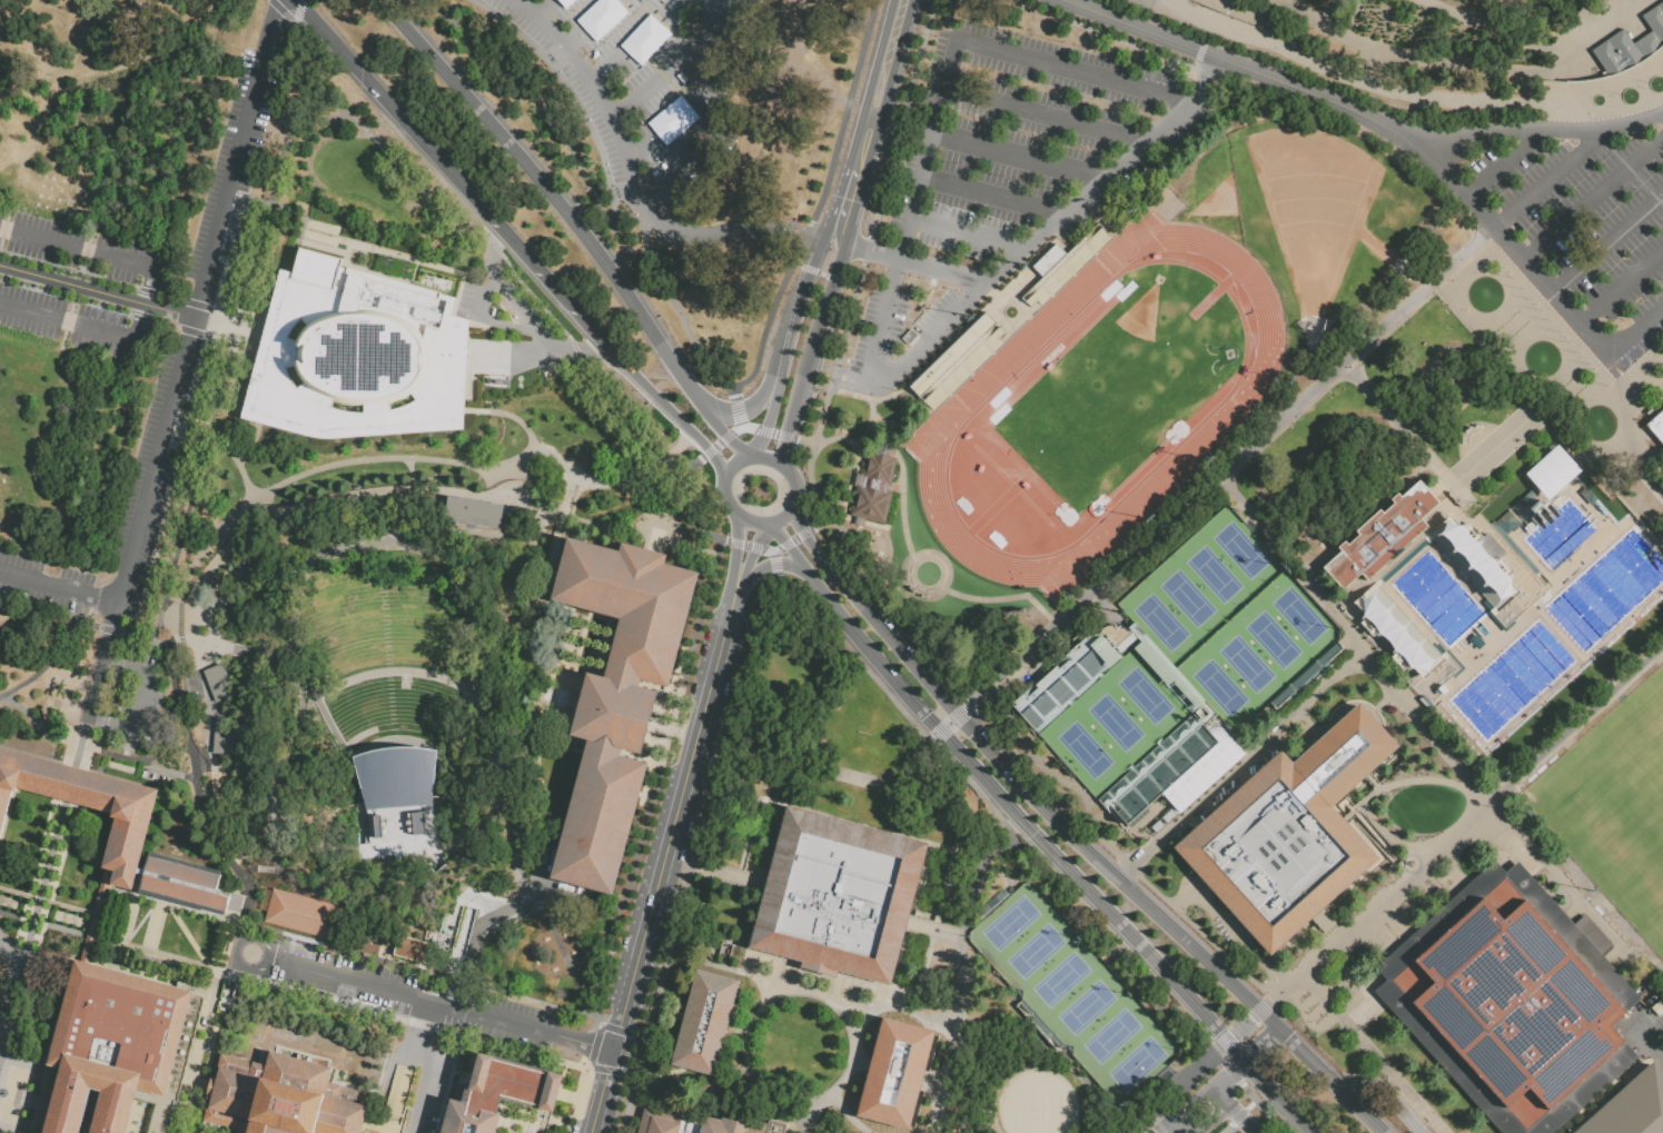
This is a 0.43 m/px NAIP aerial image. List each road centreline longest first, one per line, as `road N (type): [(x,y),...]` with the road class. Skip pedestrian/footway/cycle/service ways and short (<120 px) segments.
road 1 (tertiary): [(1386,1132),(1006,767),(819,554),(792,509)]
road 2 (tertiary): [(769,527),(904,693),(1312,1132)]
road 3 (residential): [(90,717),(281,0)]
road 4 (tertiary): [(293,0),(724,477)]
road 5 (tertiary): [(591,1132),(734,598)]
road 6 (tertiary): [(692,392),(564,207),(381,0)]
road 7 (tertiary): [(786,470),(786,435),(834,279),(857,171)]
road 8 (residential): [(0,1046),(67,803)]
road 9 (residential): [(0,262),(198,314)]
road 10 (tertiary): [(782,352),(768,388),(748,409),(720,410),(692,392)]
road 11 (residential): [(0,573),(120,605)]

